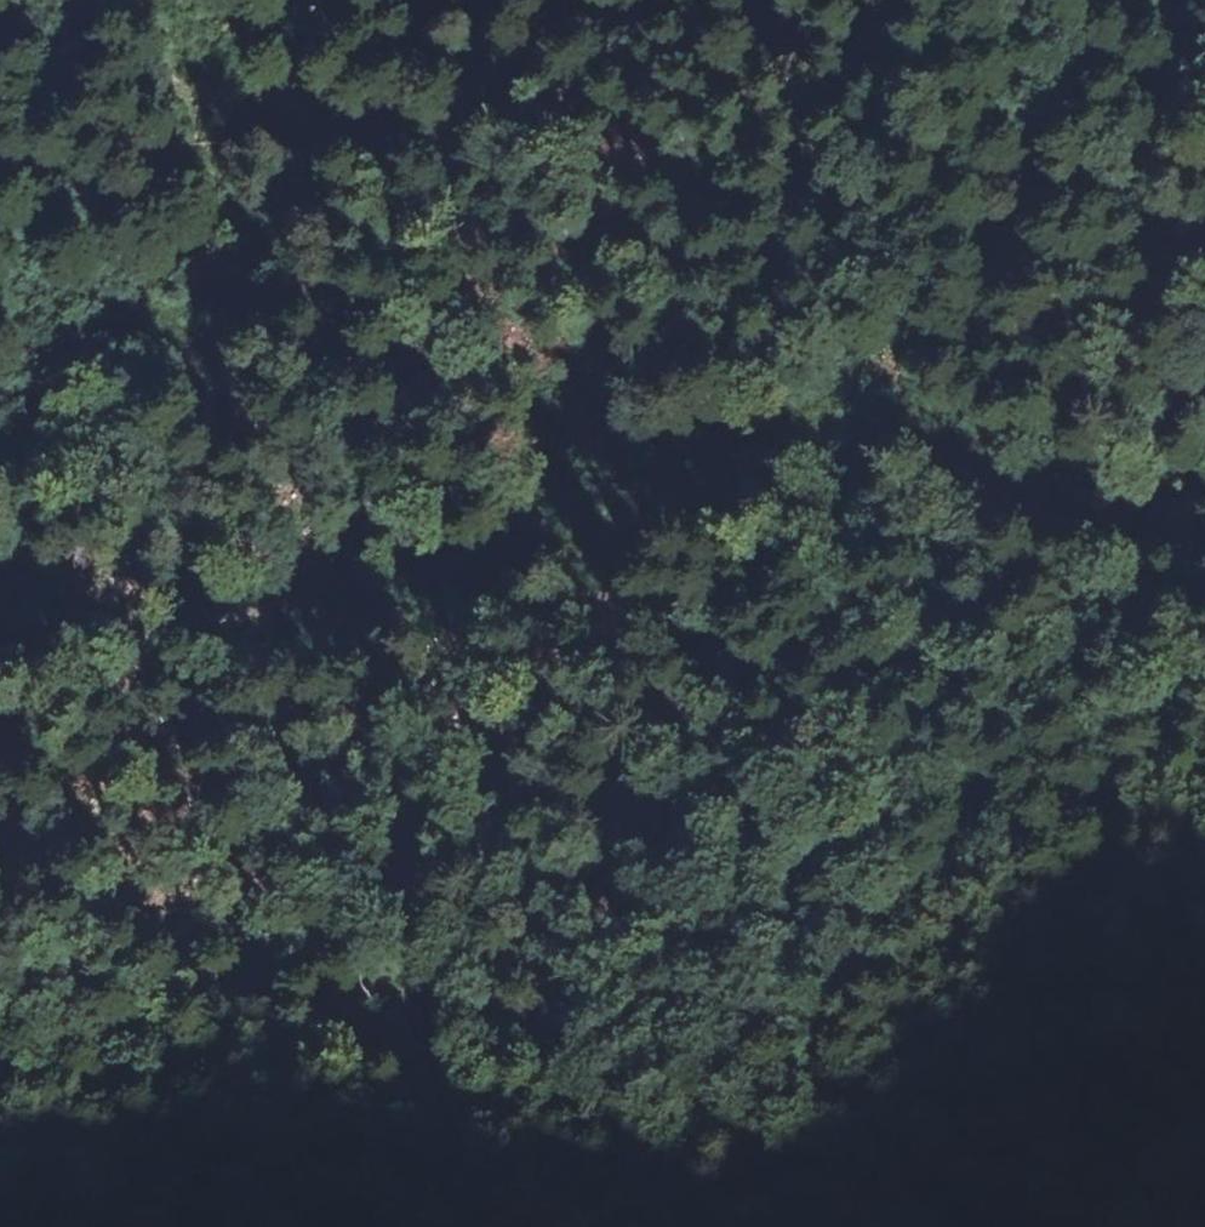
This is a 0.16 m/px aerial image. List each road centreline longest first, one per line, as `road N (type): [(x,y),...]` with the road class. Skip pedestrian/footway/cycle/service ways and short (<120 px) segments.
road 1 (track): [(0,620),(255,628),(458,587),(646,496),(834,427),(1160,541),(1204,542)]

